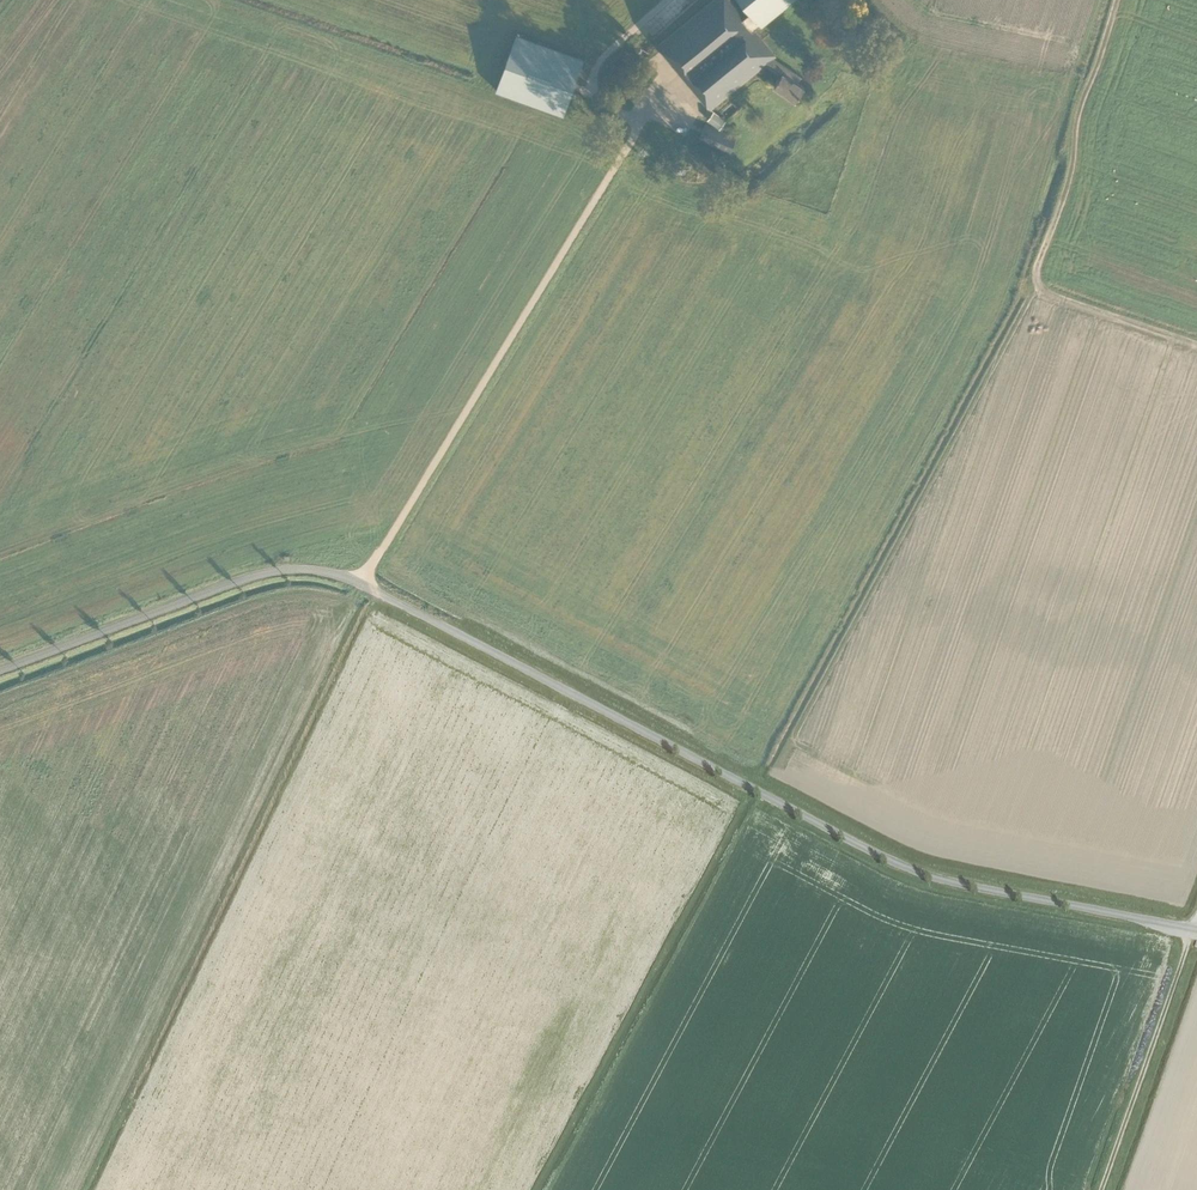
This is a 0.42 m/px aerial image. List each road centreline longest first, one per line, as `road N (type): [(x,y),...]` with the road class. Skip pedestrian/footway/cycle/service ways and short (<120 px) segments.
road 1 (unclassified): [(0,670),(278,571),(346,578),(891,865),(1196,928)]

